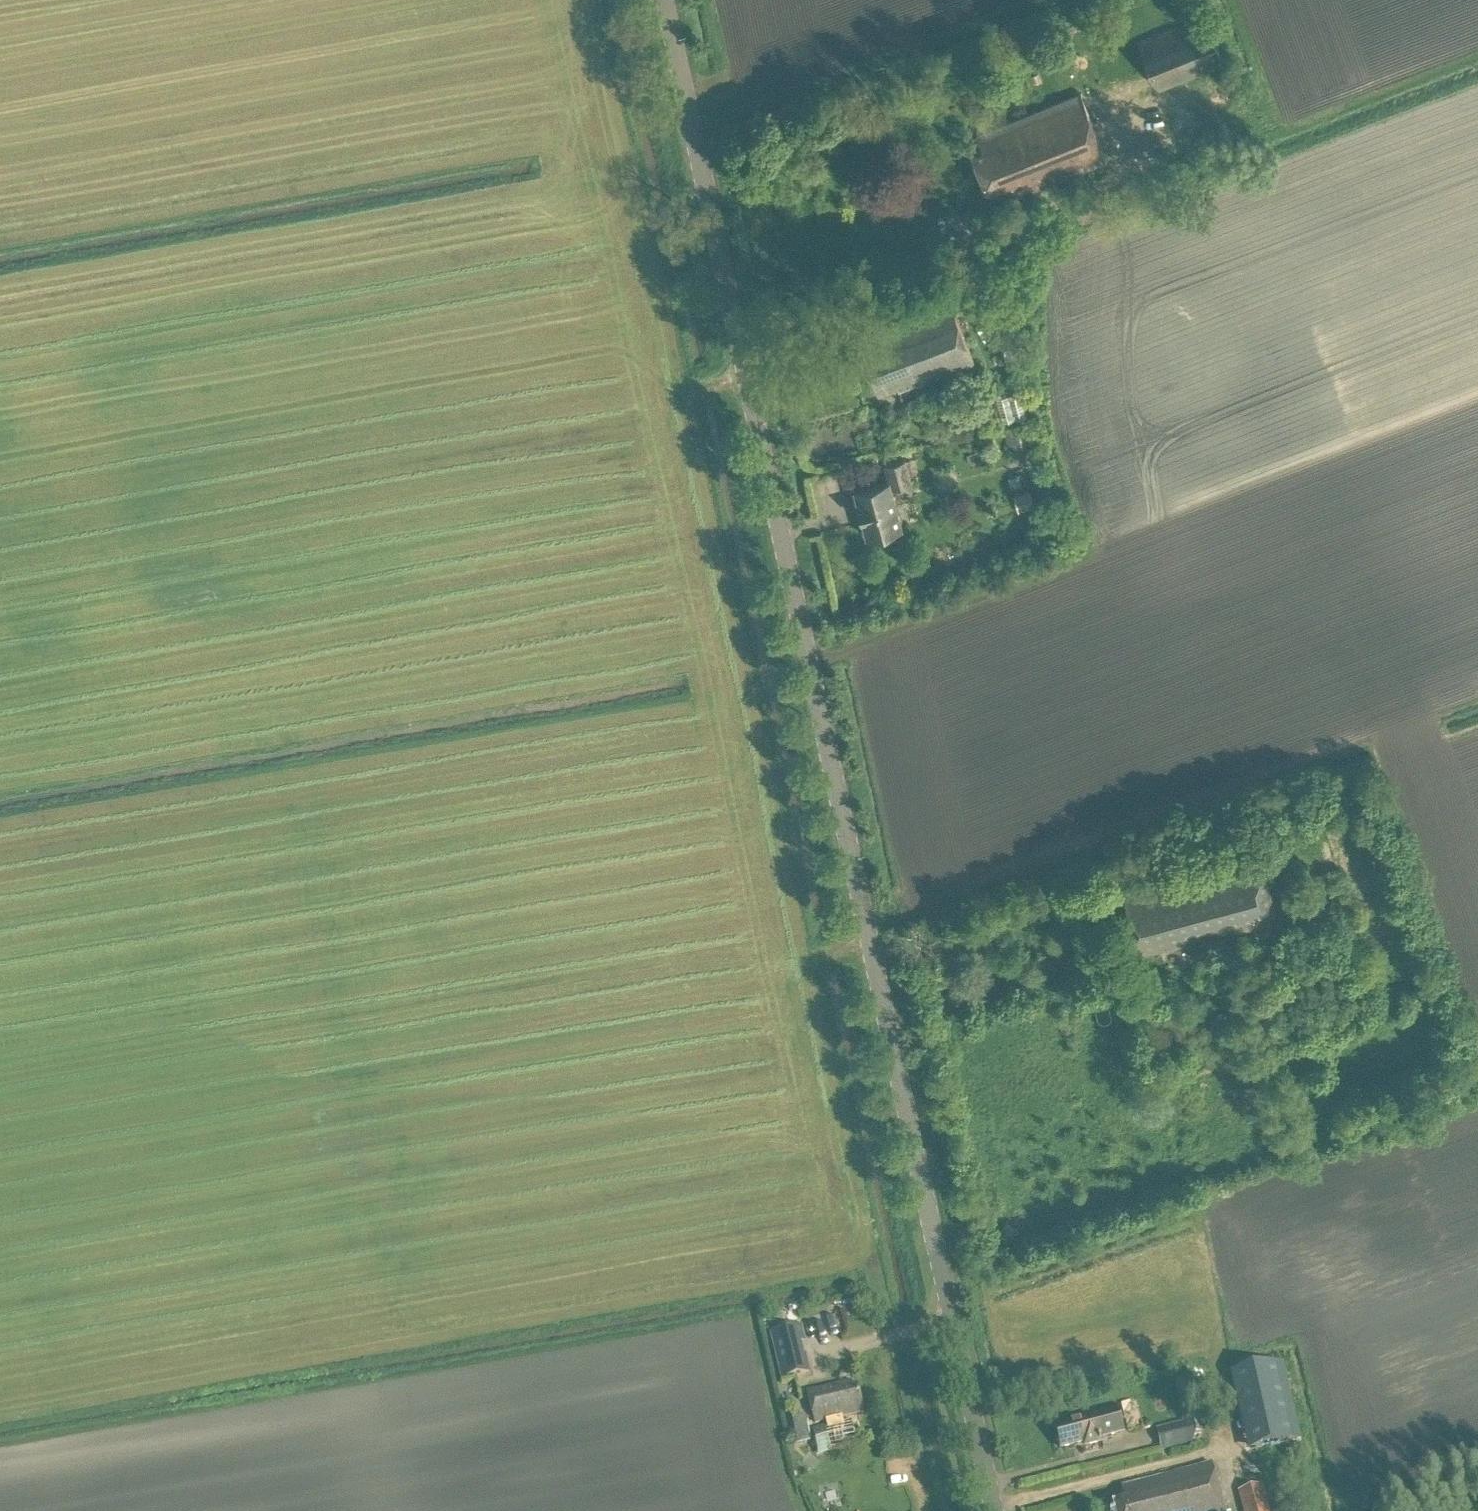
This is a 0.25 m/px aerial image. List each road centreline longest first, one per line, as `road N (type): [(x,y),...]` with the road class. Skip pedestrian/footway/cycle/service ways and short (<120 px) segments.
road 1 (tertiary): [(994,1510),(665,0)]

